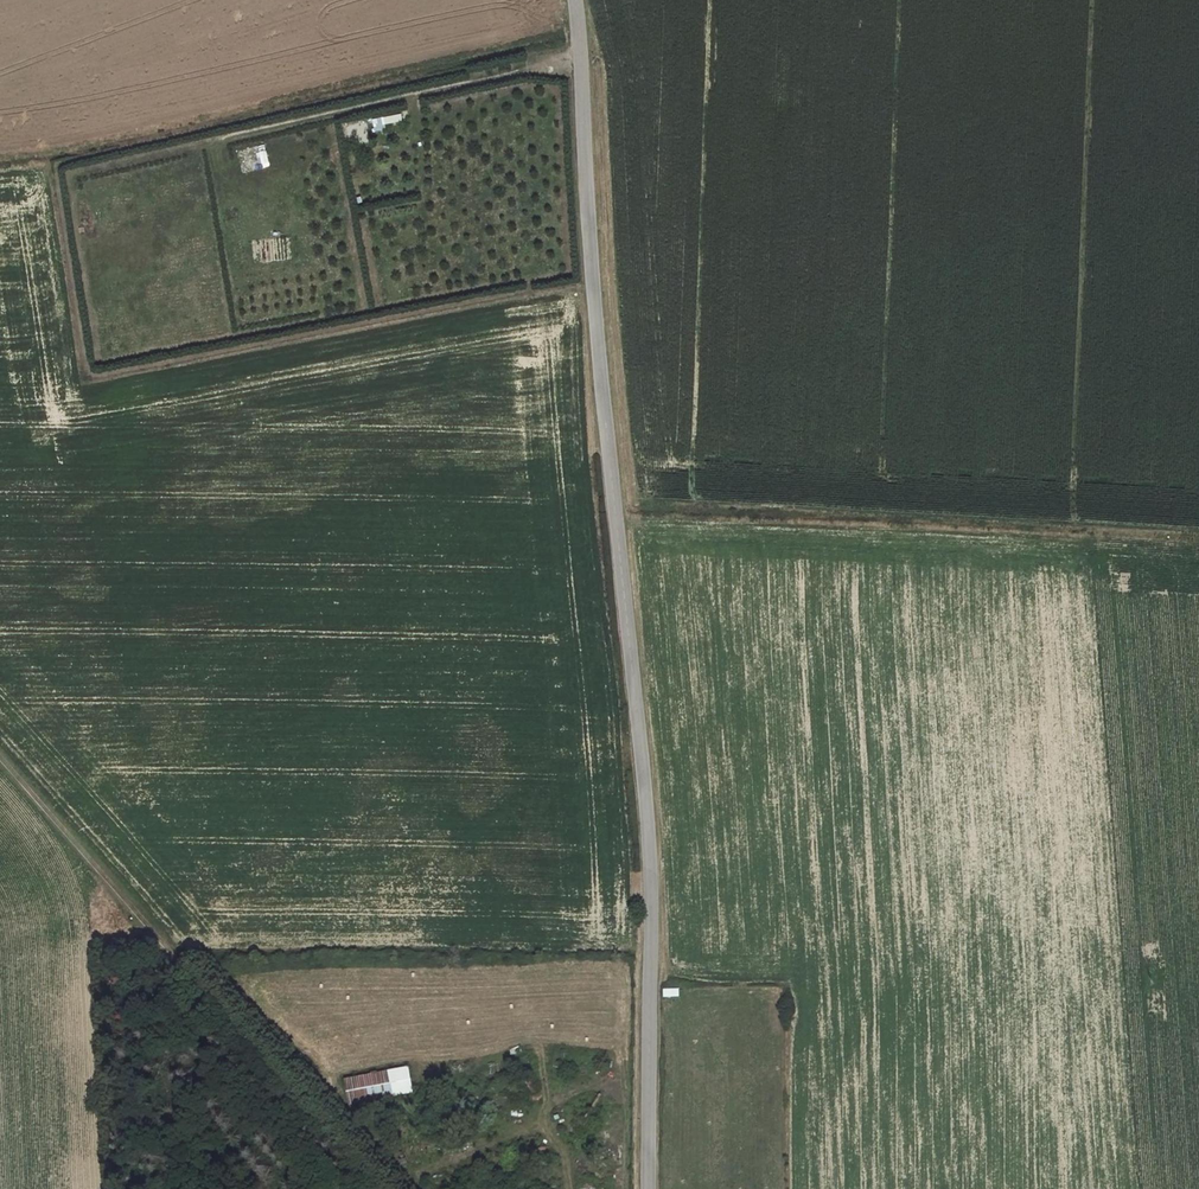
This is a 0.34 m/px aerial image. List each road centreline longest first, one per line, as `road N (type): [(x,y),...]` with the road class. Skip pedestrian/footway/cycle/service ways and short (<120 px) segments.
road 1 (unclassified): [(574,0),(599,366),(652,887),(650,1188)]
road 2 (track): [(0,759),(379,1188)]

